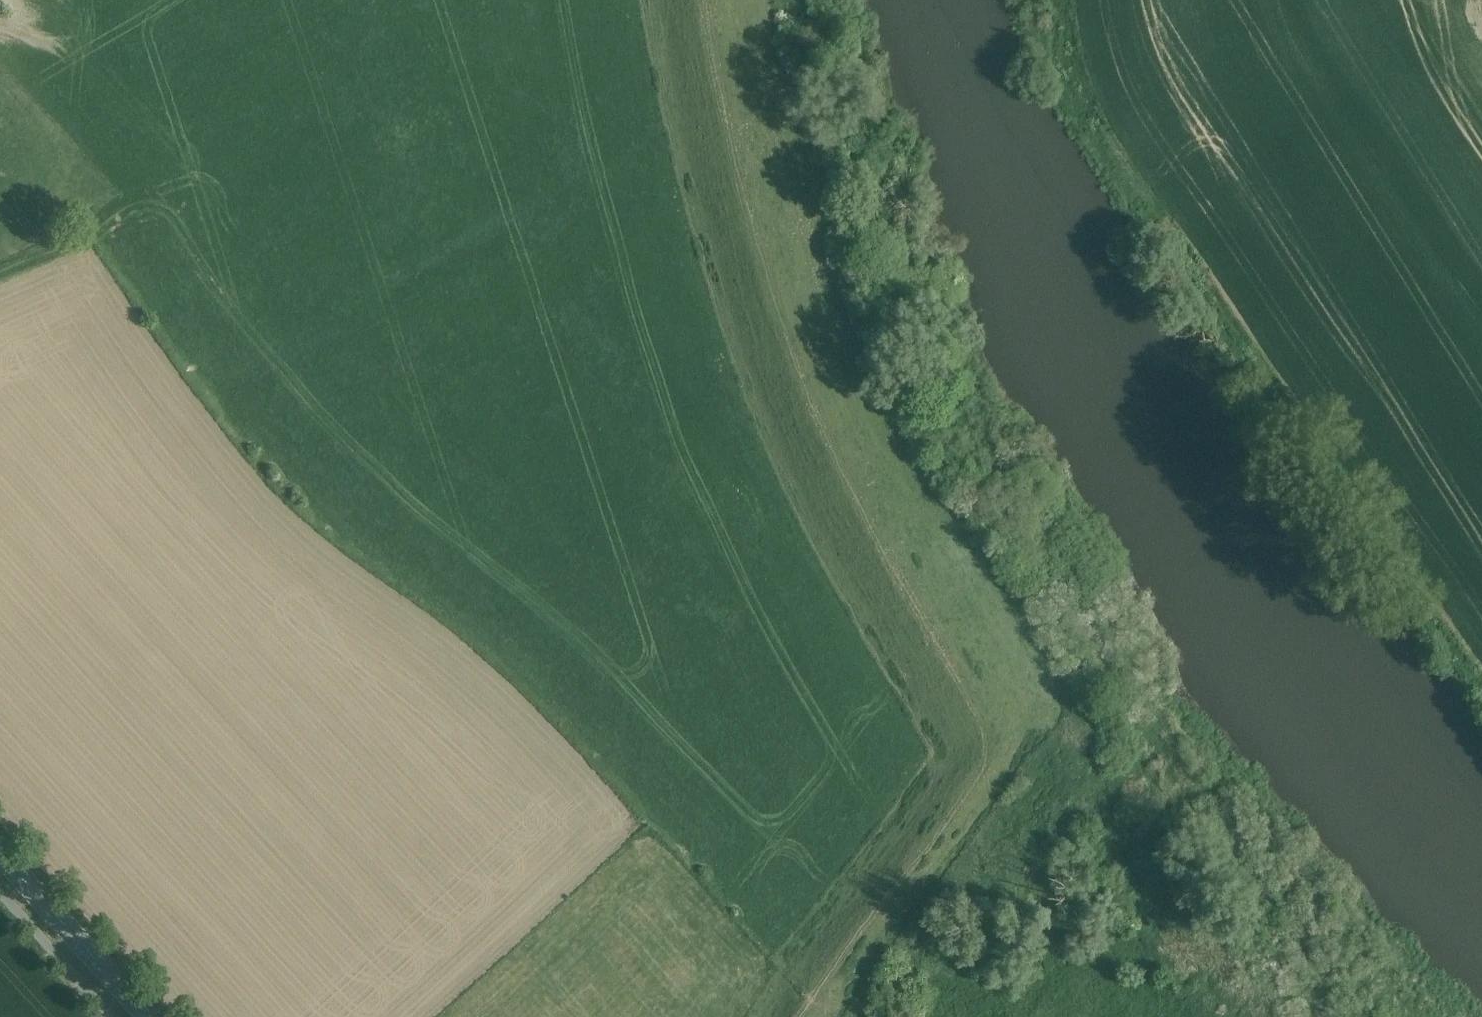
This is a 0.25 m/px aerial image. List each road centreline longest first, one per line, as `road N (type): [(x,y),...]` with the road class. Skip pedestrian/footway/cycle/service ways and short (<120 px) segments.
road 1 (tertiary): [(0,854),(149,1016)]

